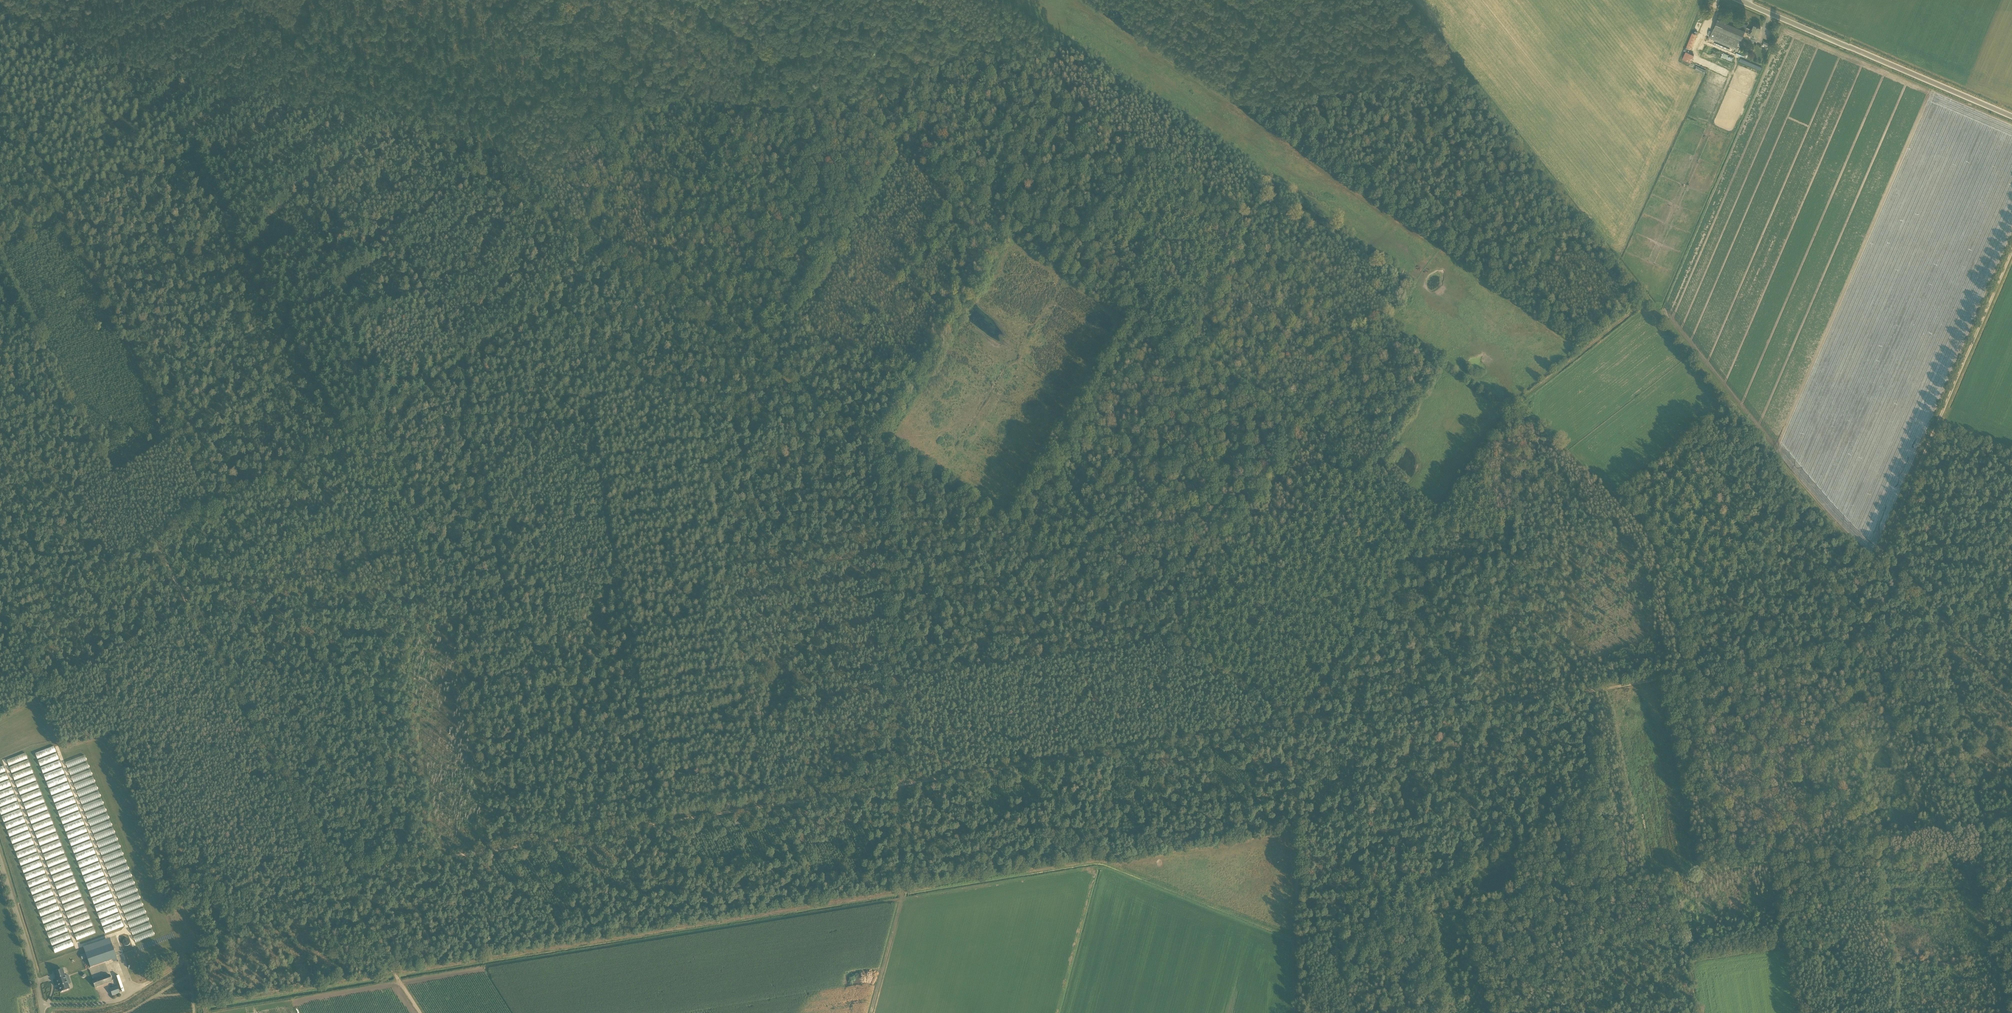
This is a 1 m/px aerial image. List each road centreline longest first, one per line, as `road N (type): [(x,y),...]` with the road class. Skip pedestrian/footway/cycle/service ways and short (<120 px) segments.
road 1 (track): [(1292,720),(334,873)]
road 2 (track): [(645,281),(1292,720)]
road 3 (track): [(1296,720),(1445,712),(1948,627)]
road 4 (track): [(874,1012),(902,902),(889,447)]
road 5 (track): [(1296,720),(1512,409),(1649,300)]
road 6 (track): [(229,0),(600,251)]
road 7 (track): [(1406,0),(1297,146),(1090,0)]
road 8 (track): [(1649,300),(1408,0)]
road 9 (track): [(155,541),(334,873)]
road 10 (track): [(188,133),(346,442)]
road 11 (track): [(1874,562),(1822,518),(1649,300)]
road 12 (track): [(1874,562),(2011,249)]
road 13 (track): [(218,507),(62,207)]
road 14 (track): [(600,251),(542,336),(346,442)]
road 15 (tertiary): [(2011,117),(1739,0)]
road 16 (track): [(1294,1012),(1292,720)]
road 17 (track): [(391,254),(342,234),(188,133)]
road 18 (track): [(188,133),(0,13)]
road 19 (track): [(334,873),(144,986)]
road 20 (track): [(346,442),(155,541)]
road 21 (track): [(0,628),(155,541)]
road 22 (track): [(334,873),(420,1012)]
road 23 (unclassified): [(41,1007),(0,861)]
road 24 (track): [(188,133),(62,207)]
road 25 (track): [(62,207),(0,83)]
road 26 (track): [(1567,694),(1573,782),(1604,811)]

